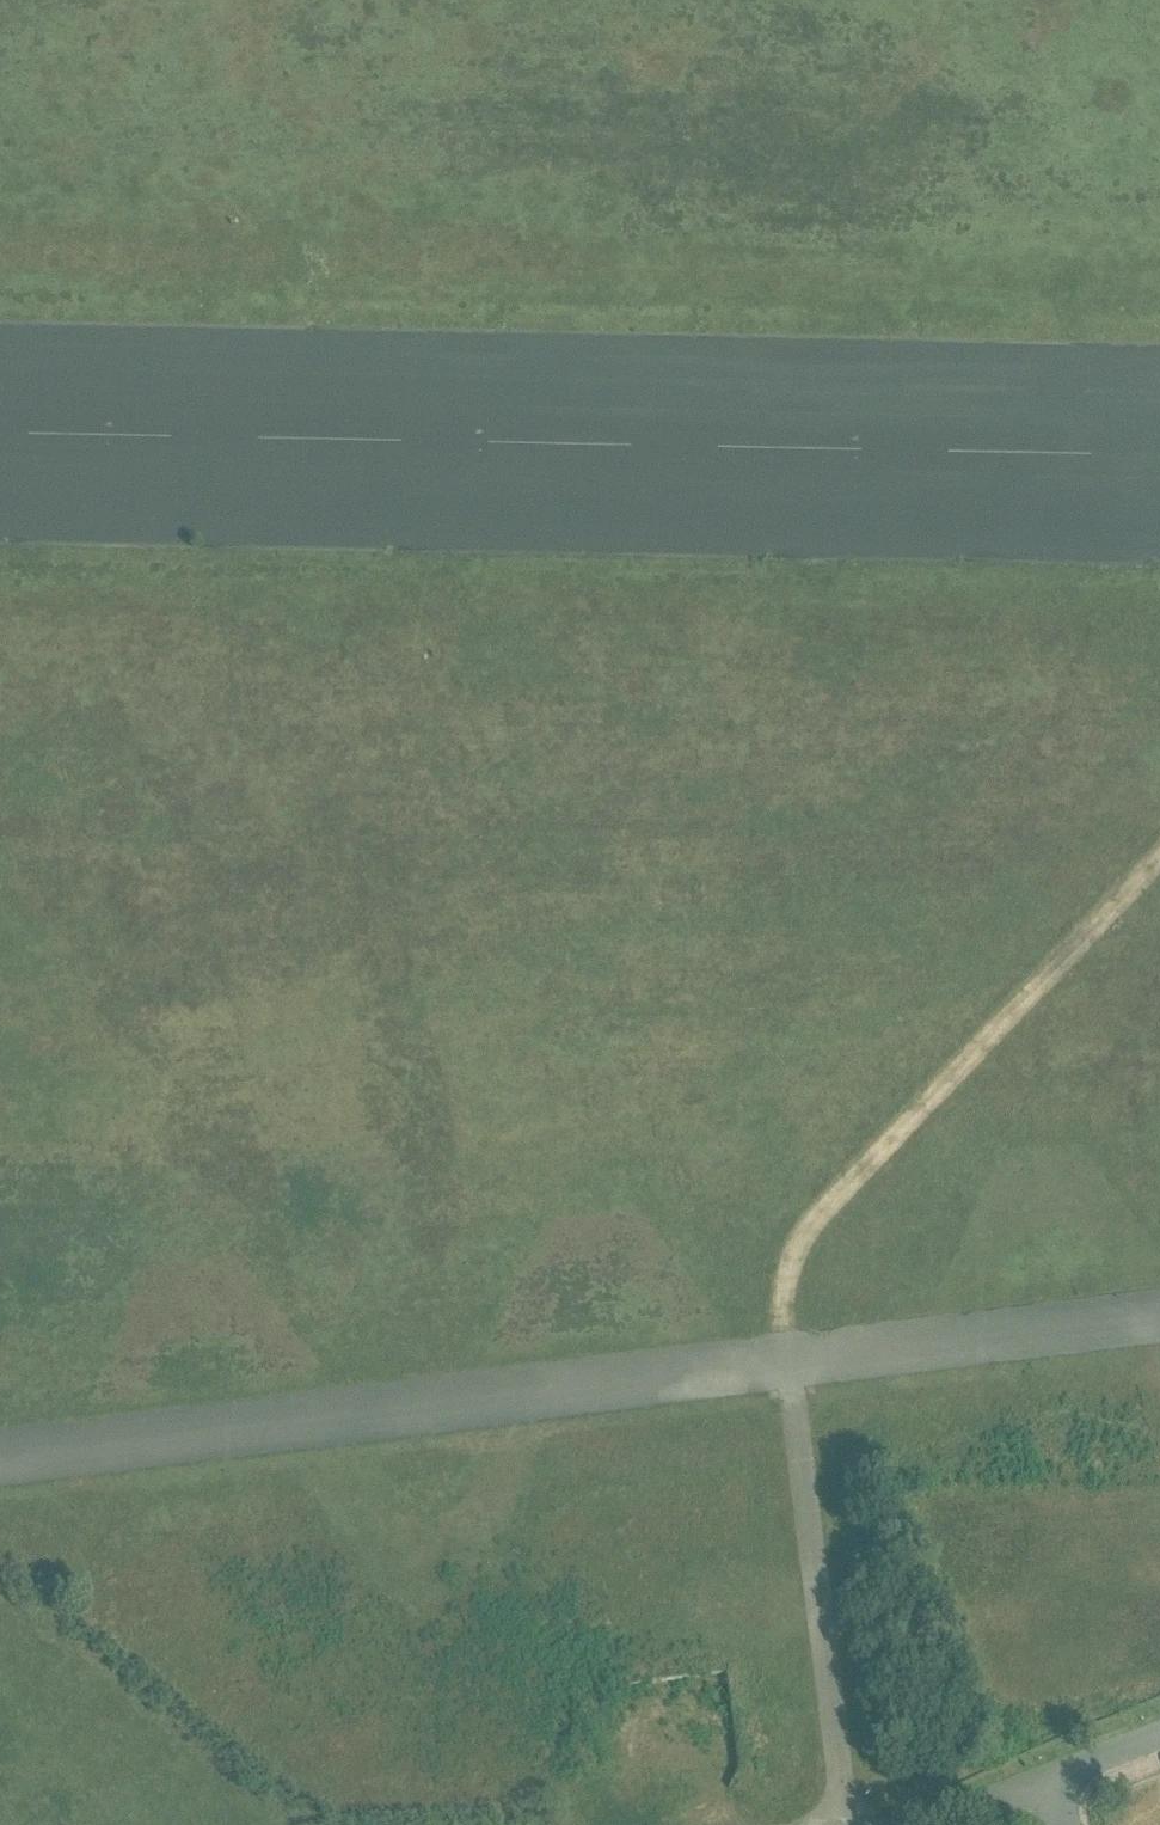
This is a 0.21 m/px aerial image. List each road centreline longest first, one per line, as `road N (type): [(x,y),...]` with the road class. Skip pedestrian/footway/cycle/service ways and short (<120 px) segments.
road 1 (residential): [(1038,1787),(1159,1736)]

